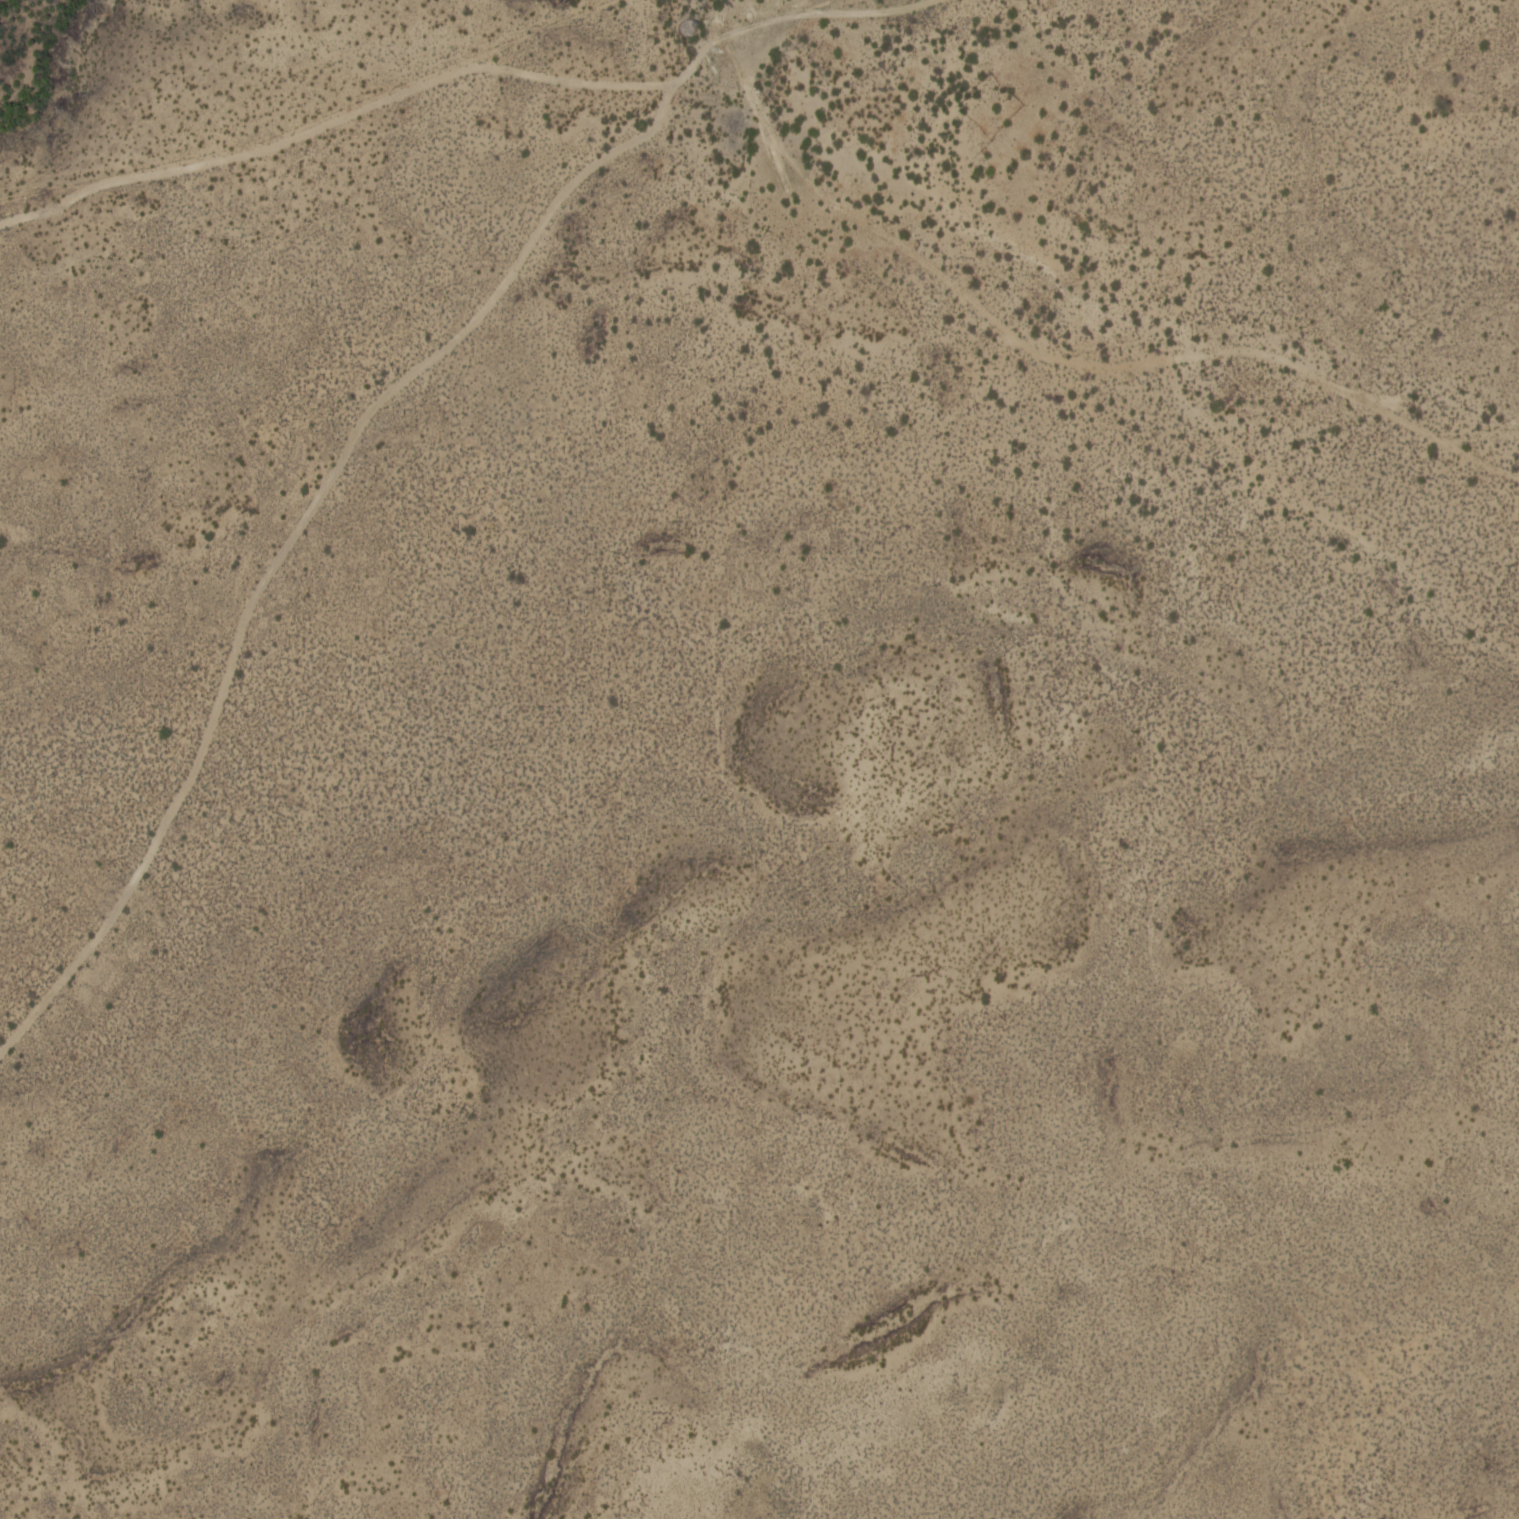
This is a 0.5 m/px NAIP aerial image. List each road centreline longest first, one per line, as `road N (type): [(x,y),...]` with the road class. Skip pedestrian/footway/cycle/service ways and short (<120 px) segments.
road 1 (residential): [(0,1138),(95,988),(258,568),(381,373),(493,261),(667,148),(784,46),(930,0)]

